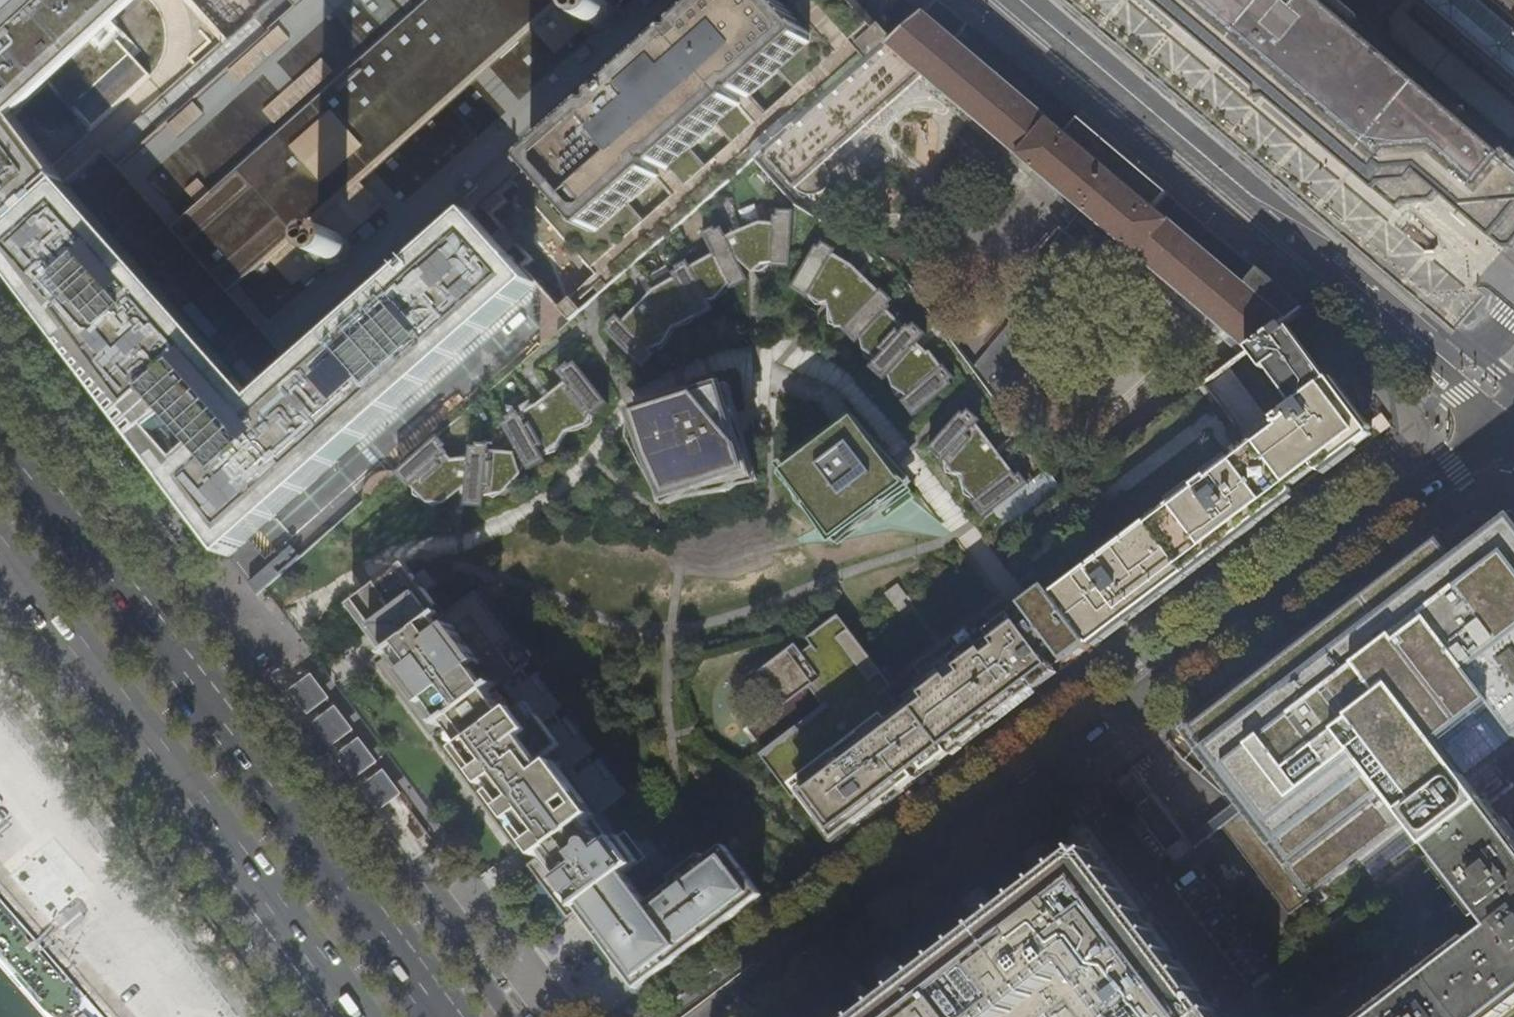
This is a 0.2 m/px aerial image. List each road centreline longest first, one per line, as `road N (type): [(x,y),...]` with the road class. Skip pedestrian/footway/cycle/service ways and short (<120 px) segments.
road 1 (tertiary): [(719,1016),(1513,417)]
road 2 (tertiary): [(511,1016),(0,339)]
road 3 (residential): [(1004,0),(1513,414)]
road 4 (primary): [(433,1016),(110,587)]
road 5 (primary): [(44,600),(358,1016)]
road 6 (secondary): [(110,587),(111,543),(0,393)]
road 7 (primary): [(110,587),(0,452)]

